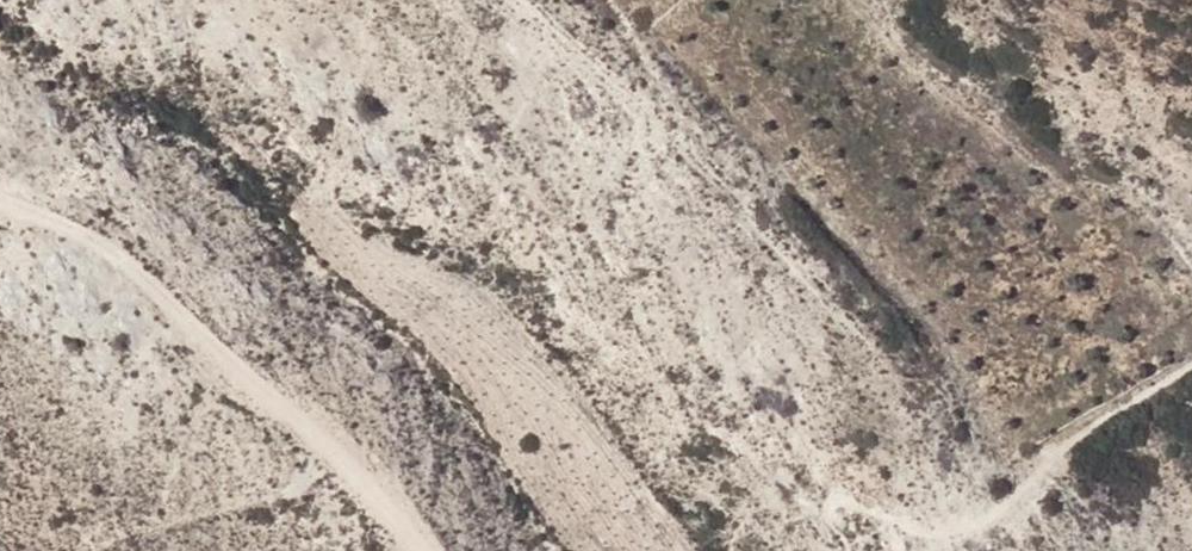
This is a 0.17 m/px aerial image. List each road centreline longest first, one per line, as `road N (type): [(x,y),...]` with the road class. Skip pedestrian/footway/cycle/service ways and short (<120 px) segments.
road 1 (track): [(428,550),(362,462),(253,414),(186,320),(122,254),(0,195)]

